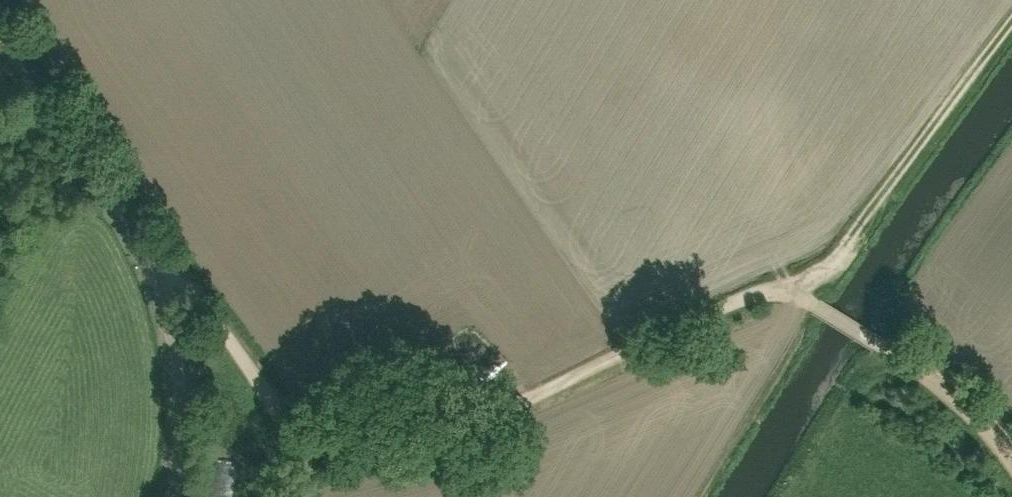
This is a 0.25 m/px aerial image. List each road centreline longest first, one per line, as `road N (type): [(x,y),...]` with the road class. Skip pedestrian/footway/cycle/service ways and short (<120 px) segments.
road 1 (track): [(152,259),(193,291),(294,433),(347,452),(512,407),(752,295),(792,292),(812,303)]
road 2 (residential): [(166,496),(181,421),(167,284),(0,31)]
road 3 (track): [(885,349),(966,410),(1011,462)]

